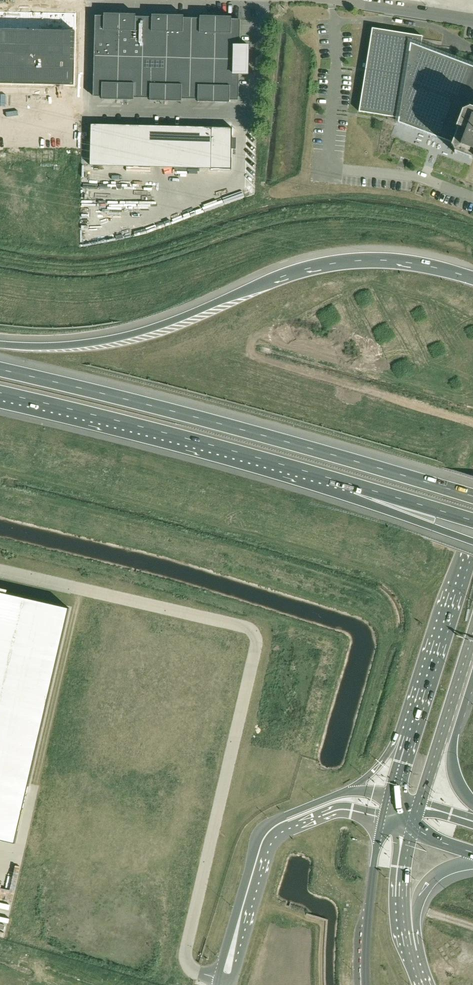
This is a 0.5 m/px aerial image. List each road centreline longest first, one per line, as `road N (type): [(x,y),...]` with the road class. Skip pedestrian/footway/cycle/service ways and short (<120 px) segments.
road 1 (motorway): [(472,496),(0,370)]
road 2 (motorway): [(472,278),(420,265),(348,262),(282,277),(100,342),(0,344)]
road 3 (motorway): [(0,393),(355,485)]
road 4 (unclassified): [(230,984),(280,838),(337,813),(381,822)]
road 5 (unclassified): [(348,792),(261,830),(217,984)]
road 6 (primary): [(472,551),(414,738)]
road 7 (primary): [(420,801),(472,632)]
road 8 (unclassified): [(381,822),(366,984)]
road 9 (motorway): [(472,804),(451,759),(472,677)]
road 10 (motorway): [(355,485),(472,541)]
road 11 (unclassified): [(348,0),(472,20)]
road 12 (motorway): [(355,485),(472,521)]

